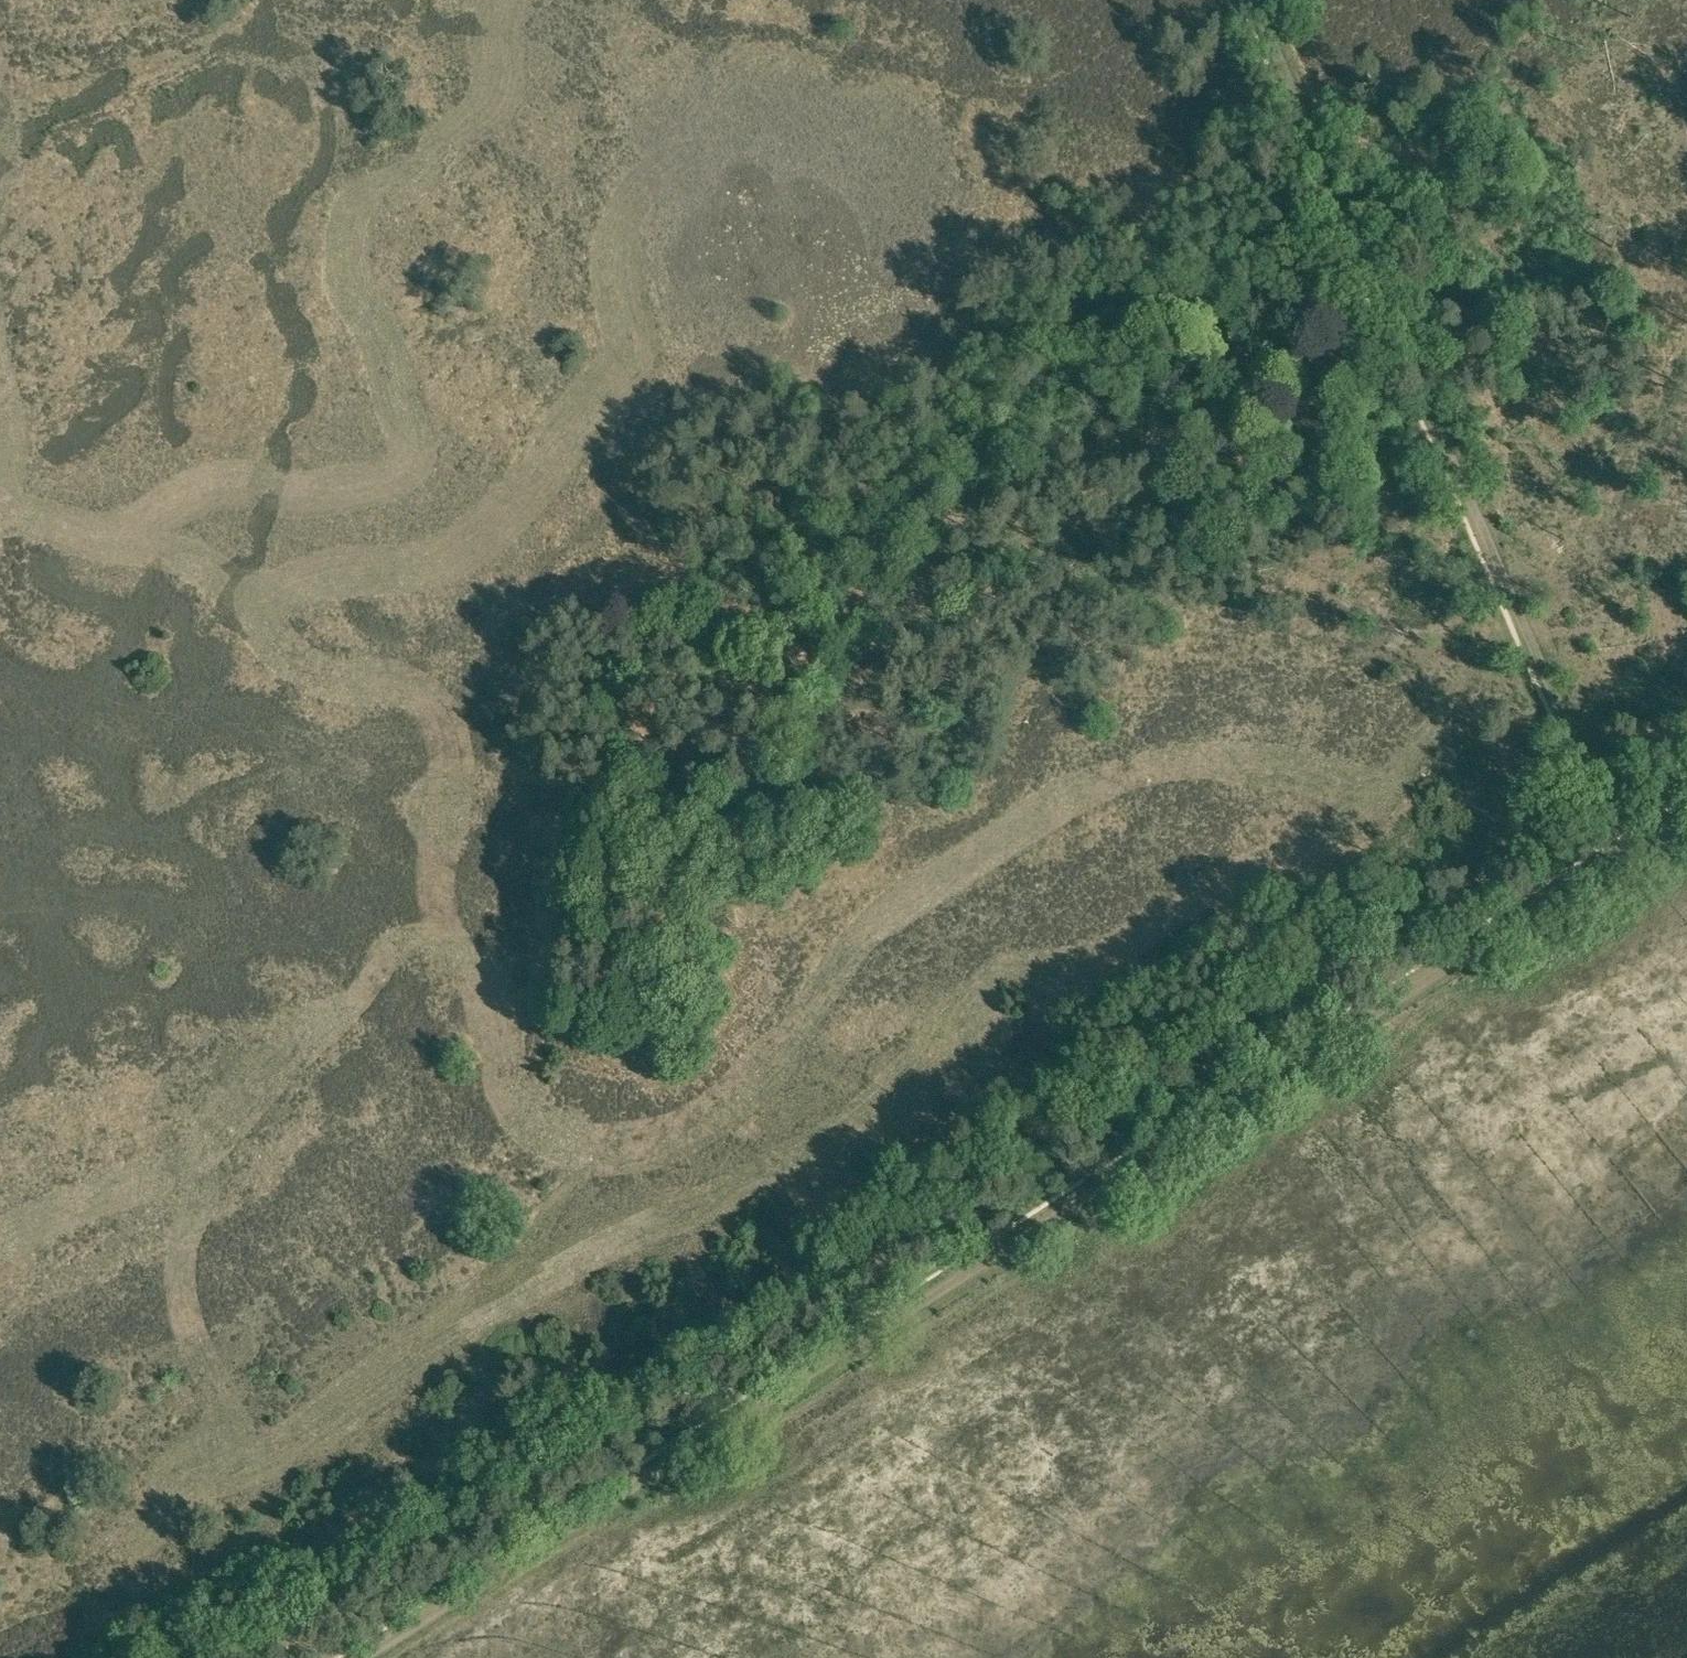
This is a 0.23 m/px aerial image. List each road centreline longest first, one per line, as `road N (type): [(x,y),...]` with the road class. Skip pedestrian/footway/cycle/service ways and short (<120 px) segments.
road 1 (track): [(1635,846),(374,1657)]
road 2 (track): [(1635,846),(1503,574),(1473,472),(1270,0)]

